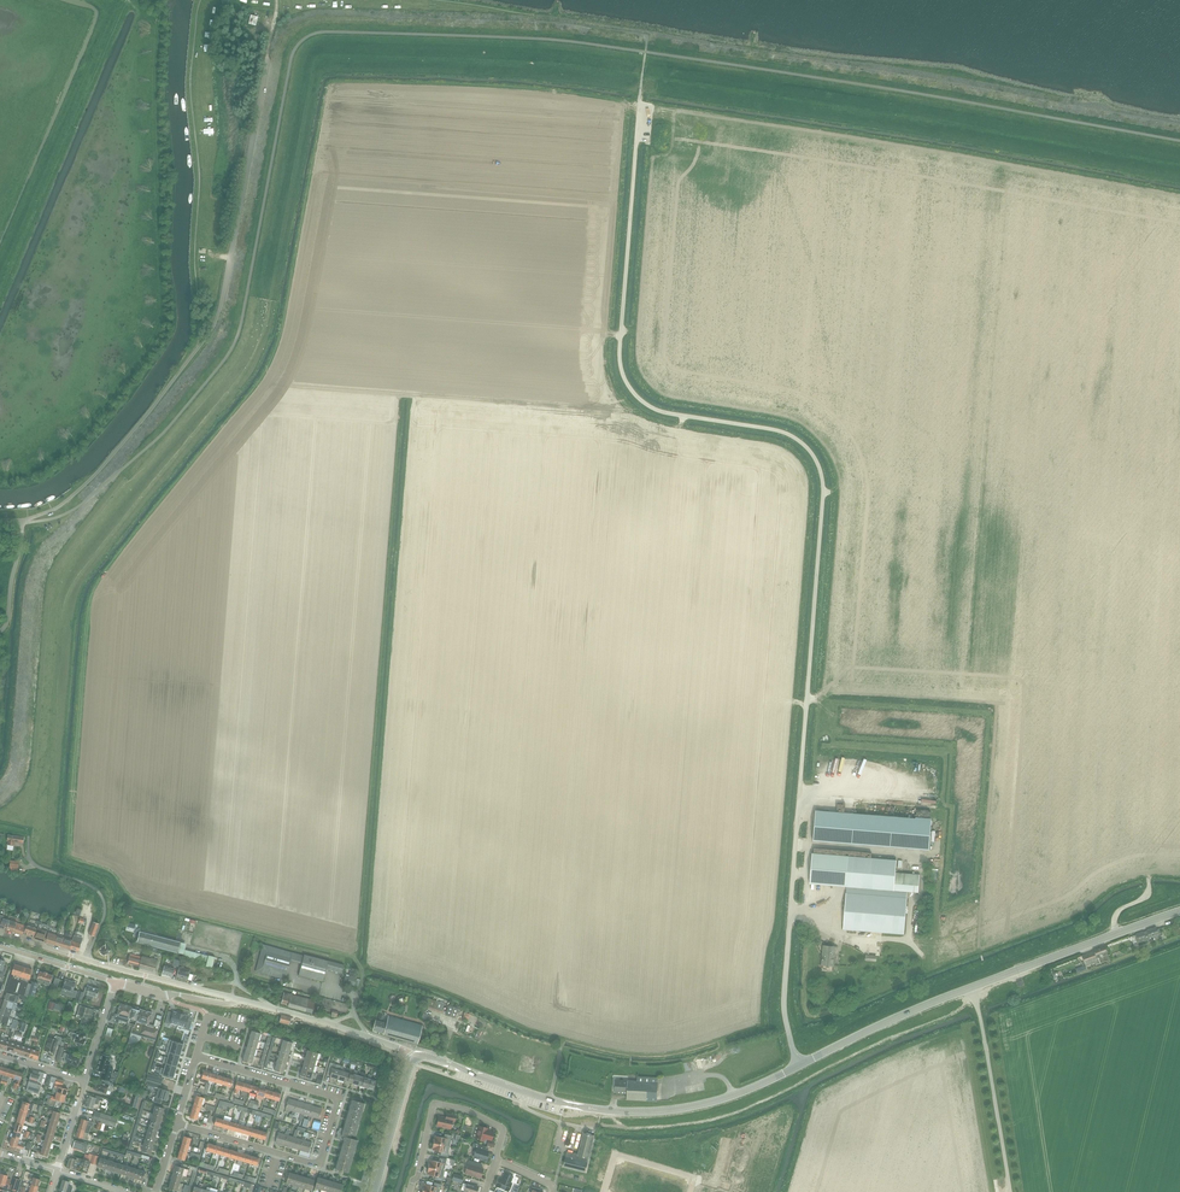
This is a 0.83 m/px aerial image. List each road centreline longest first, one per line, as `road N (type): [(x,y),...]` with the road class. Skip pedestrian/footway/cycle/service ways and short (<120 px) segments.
road 1 (unclassified): [(800,1065),(784,995),(823,482),(795,438),(664,412),(635,394),(623,375),(642,79)]
road 2 (unclassified): [(0,632),(24,522),(63,504),(102,468),(217,319),(277,10)]
road 3 (tertiary): [(1179,912),(934,1002),(800,1065)]
road 4 (tertiary): [(416,1053),(557,1102),(647,1112),(713,1102),(800,1065)]
road 5 (track): [(0,294),(126,0)]
road 6 (residential): [(320,1165),(339,1097),(196,1056)]
road 7 (residential): [(409,1191),(435,1106),(502,1130),(496,1161)]
road 8 (tertiary): [(416,1053),(243,1000)]
road 9 (residential): [(87,959),(103,920),(102,896),(38,867),(29,836)]
road 10 (residential): [(243,1000),(87,959)]
road 11 (residential): [(320,1165),(177,1124)]
road 12 (residential): [(374,1191),(416,1053)]
road 13 (tertiary): [(243,1000),(163,995),(115,981)]
road 14 (tertiary): [(0,946),(115,981)]

